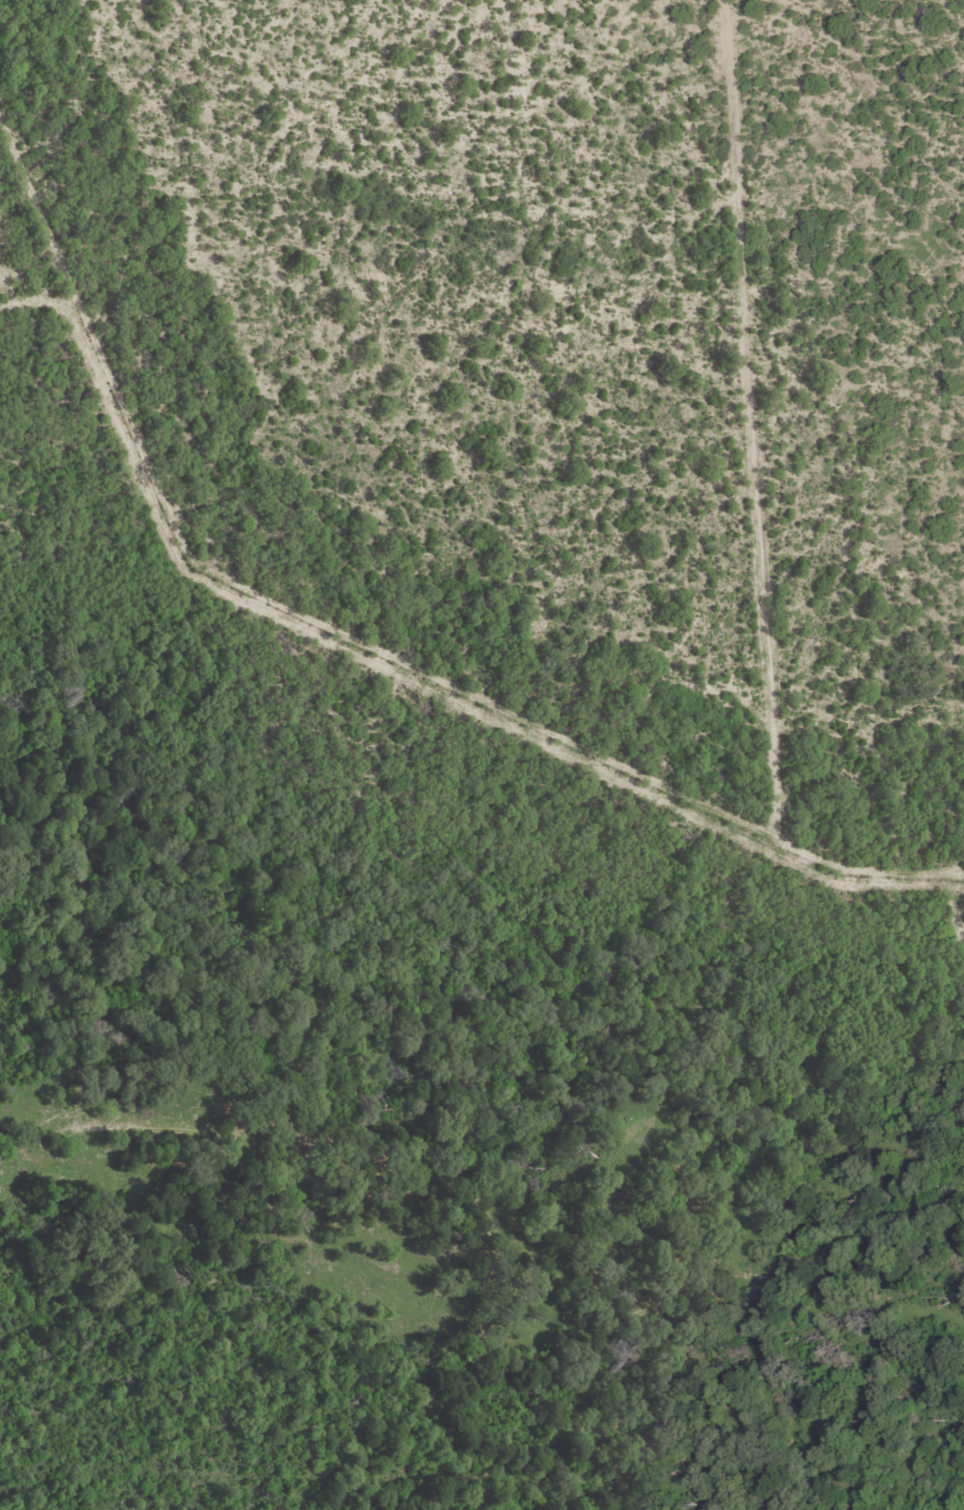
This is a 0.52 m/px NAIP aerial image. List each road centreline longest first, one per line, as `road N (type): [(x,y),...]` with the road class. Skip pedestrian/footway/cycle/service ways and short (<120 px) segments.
road 1 (residential): [(963,945),(957,943),(963,909),(952,889),(917,873),(838,865),(195,555),(0,101)]
road 2 (residential): [(963,1285),(955,1269),(920,1253),(846,1258),(768,1284),(680,1271),(541,1234),(481,1230),(345,1264),(266,1164),(189,1125),(92,1128),(0,1149)]

